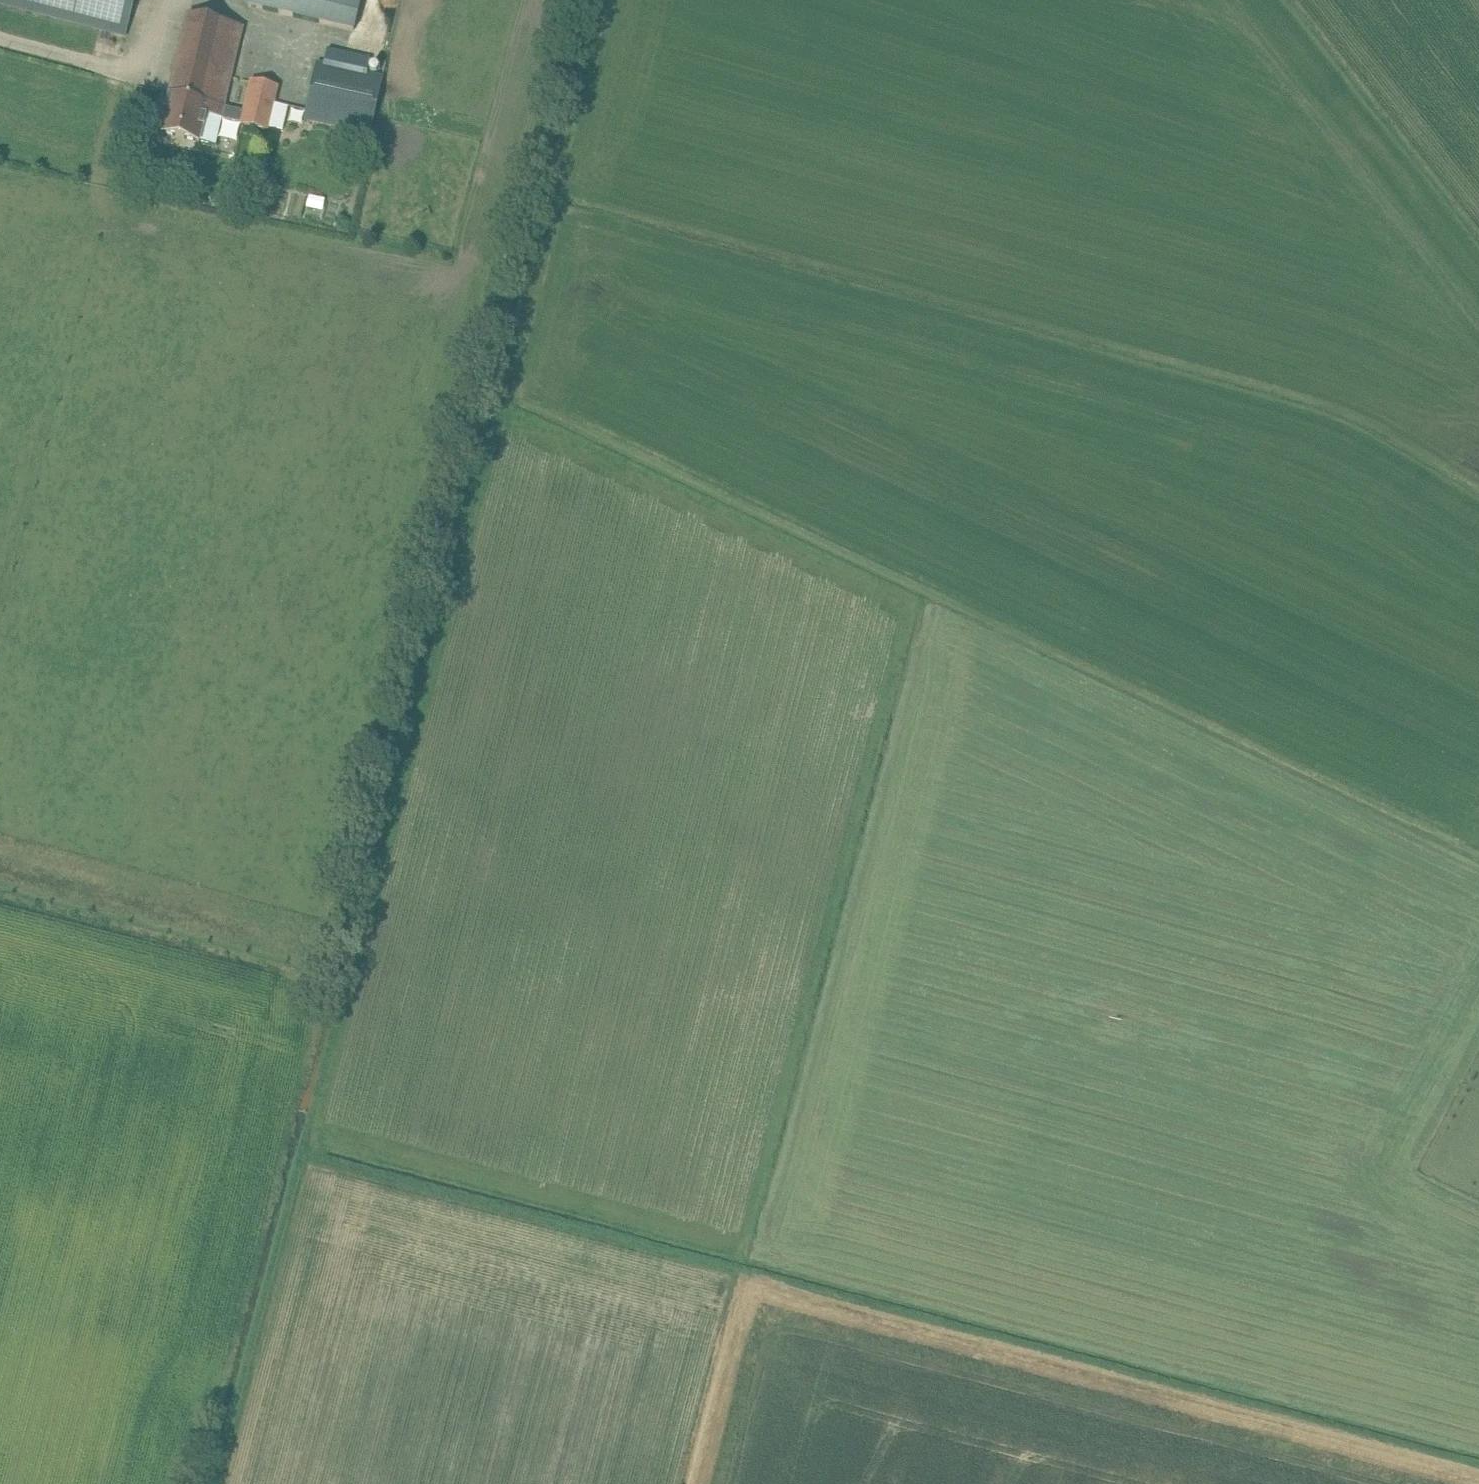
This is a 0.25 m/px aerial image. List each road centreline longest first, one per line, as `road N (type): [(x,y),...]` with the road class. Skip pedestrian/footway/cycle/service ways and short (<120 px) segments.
road 1 (unclassified): [(124,60),(0,30)]

